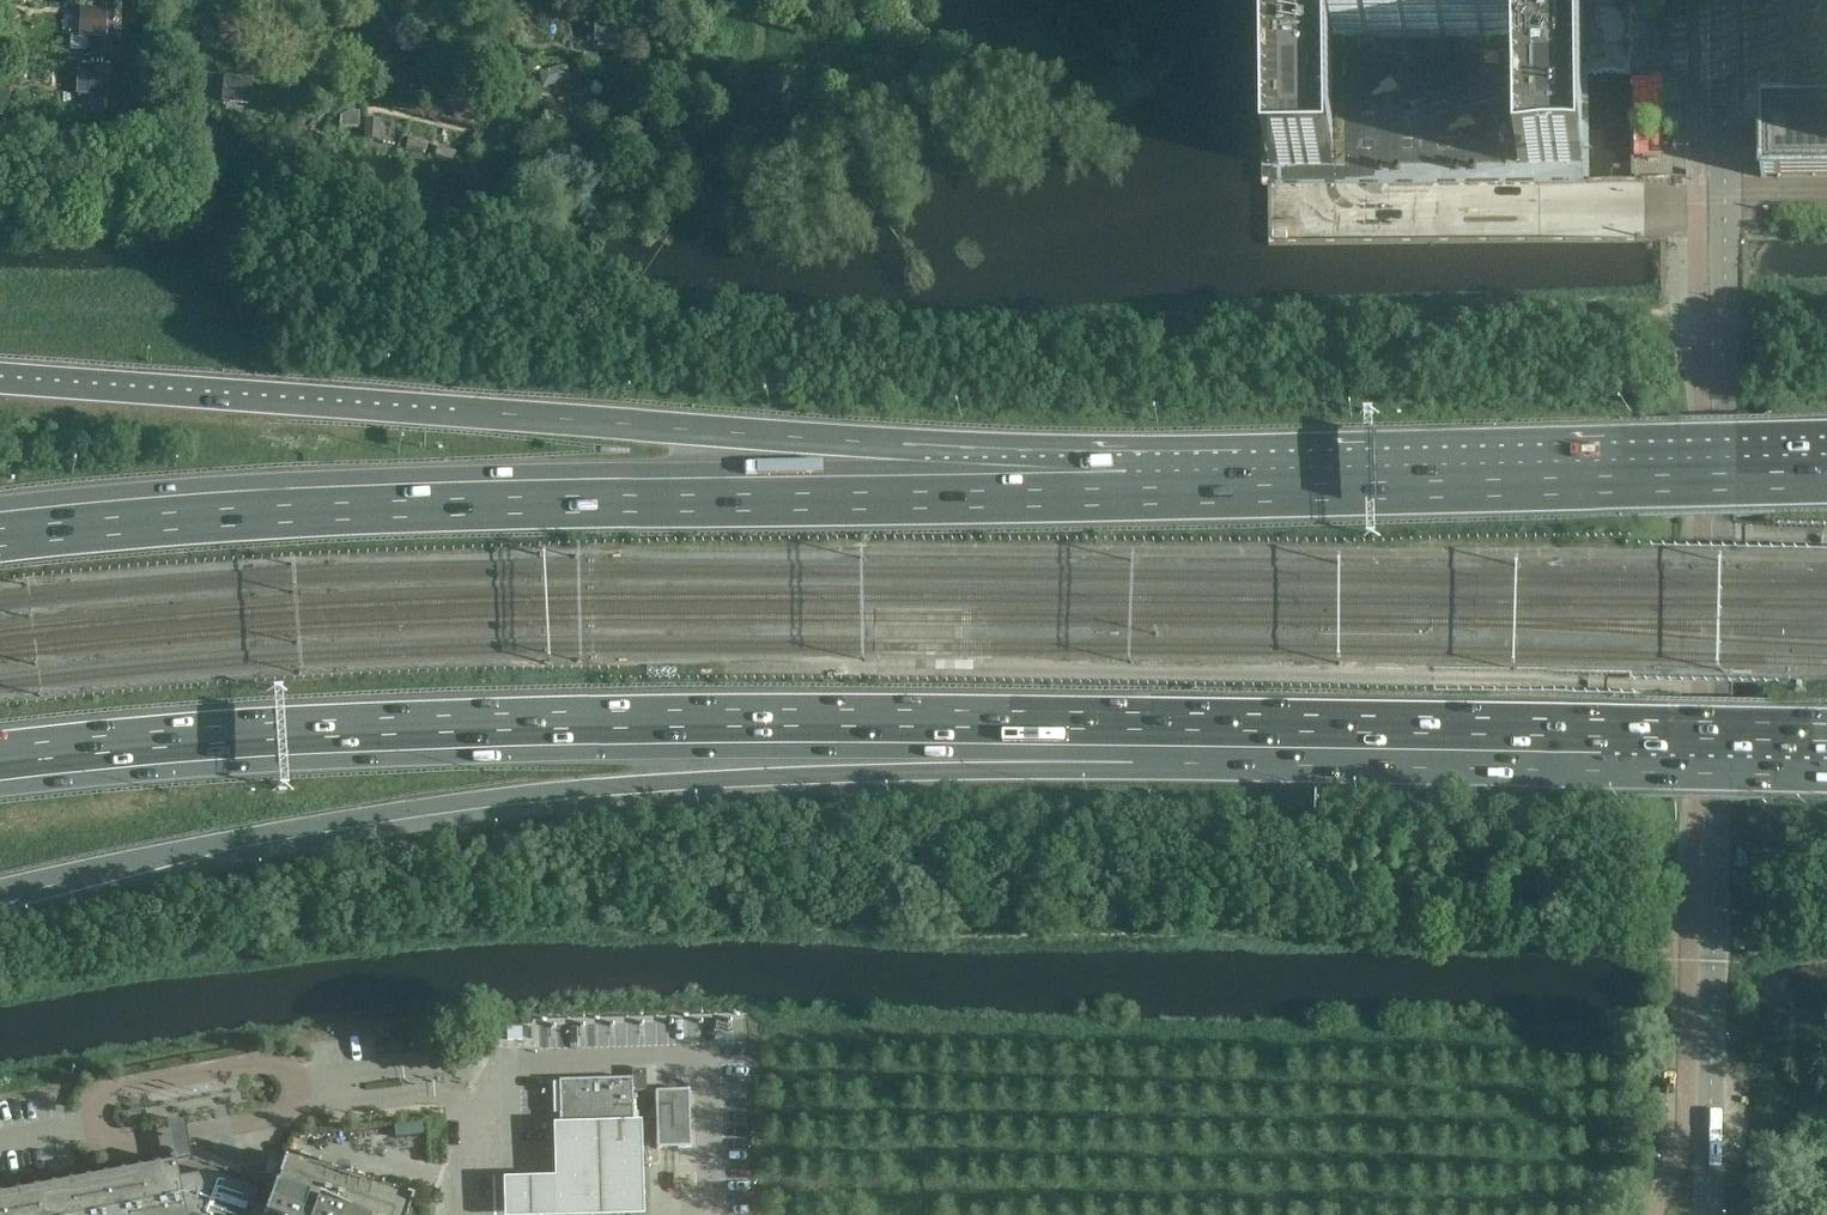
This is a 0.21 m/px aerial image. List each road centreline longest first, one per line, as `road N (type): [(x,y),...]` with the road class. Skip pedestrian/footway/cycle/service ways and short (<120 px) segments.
road 1 (unclassified): [(1723,0),(1728,310),(1709,1214)]
road 2 (motorway): [(0,886),(505,799),(1134,731)]
road 3 (motorway): [(0,764),(424,733),(853,725),(1134,731)]
road 4 (motorway): [(1826,479),(902,498)]
road 5 (motorway): [(902,498),(676,429),(0,378)]
road 6 (motorway): [(902,498),(393,508),(0,533)]
road 7 (motorway): [(1134,731),(1826,741)]

